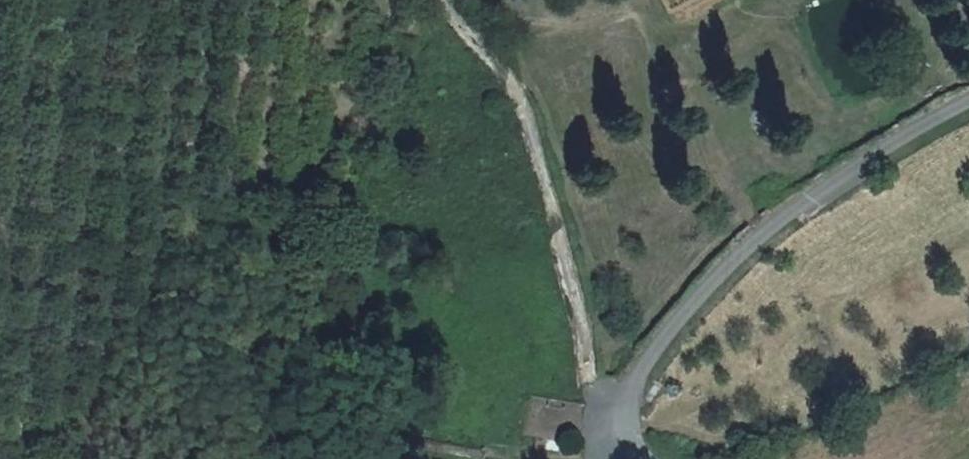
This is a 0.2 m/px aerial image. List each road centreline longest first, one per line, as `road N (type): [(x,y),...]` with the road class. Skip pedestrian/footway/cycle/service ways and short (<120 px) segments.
road 1 (unclassified): [(638,458),(615,439),(612,410),(641,365),(743,248),(904,136),(968,101)]

